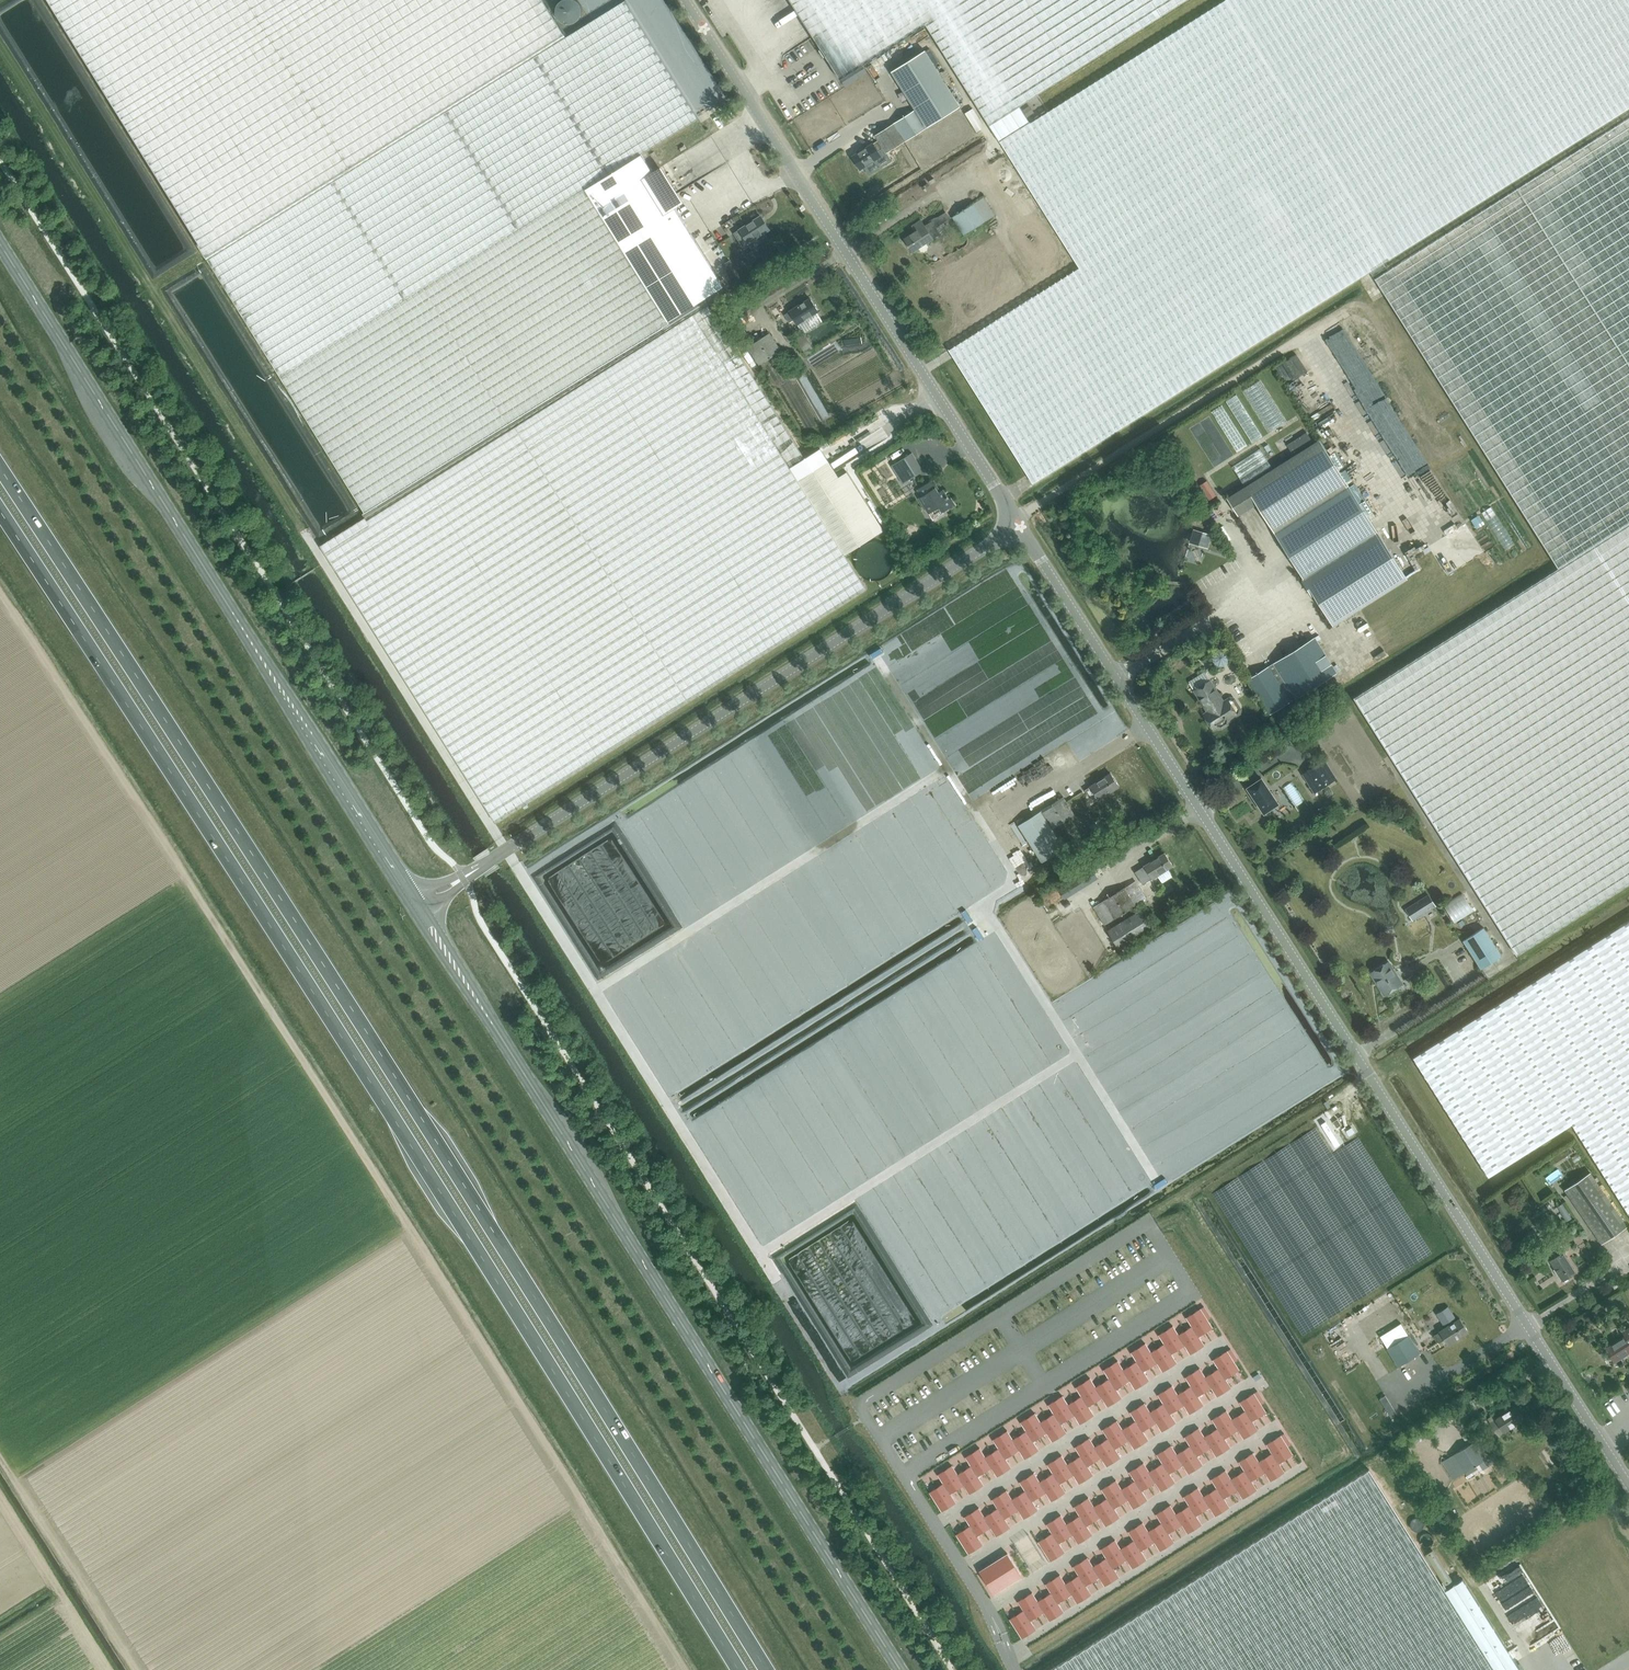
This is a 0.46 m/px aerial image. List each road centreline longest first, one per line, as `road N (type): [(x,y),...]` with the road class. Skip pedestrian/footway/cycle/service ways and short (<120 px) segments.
road 1 (trunk): [(766,1669),(324,966),(0,468)]
road 2 (trunk): [(0,511),(738,1669)]
road 3 (unclassified): [(1628,1485),(1019,526)]
road 4 (secondary): [(900,1669),(493,1024)]
road 5 (unclassified): [(479,868),(1019,526)]
road 6 (unclassified): [(1019,526),(685,0)]
road 7 (secondary): [(231,610),(0,244)]
road 8 (secondary): [(231,610),(410,908)]
road 9 (secondary): [(418,895),(231,610)]
road 10 (secondary): [(410,908),(493,1024)]
road 11 (secondary): [(493,1024),(426,909)]

